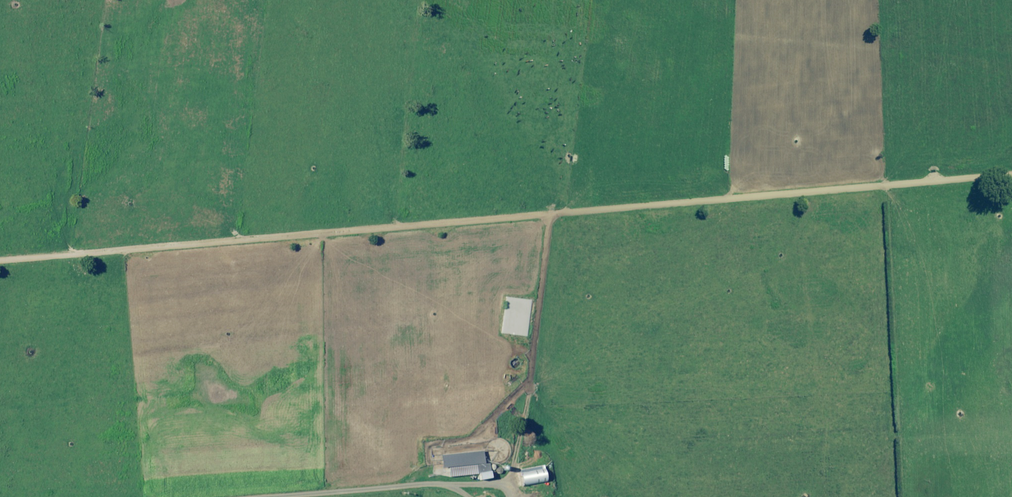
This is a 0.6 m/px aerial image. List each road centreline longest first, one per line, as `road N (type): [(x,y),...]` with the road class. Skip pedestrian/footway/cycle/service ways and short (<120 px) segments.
road 1 (track): [(1011,174),(0,266)]
road 2 (track): [(504,484),(524,414),(550,212)]
road 3 (track): [(504,484),(241,496)]

